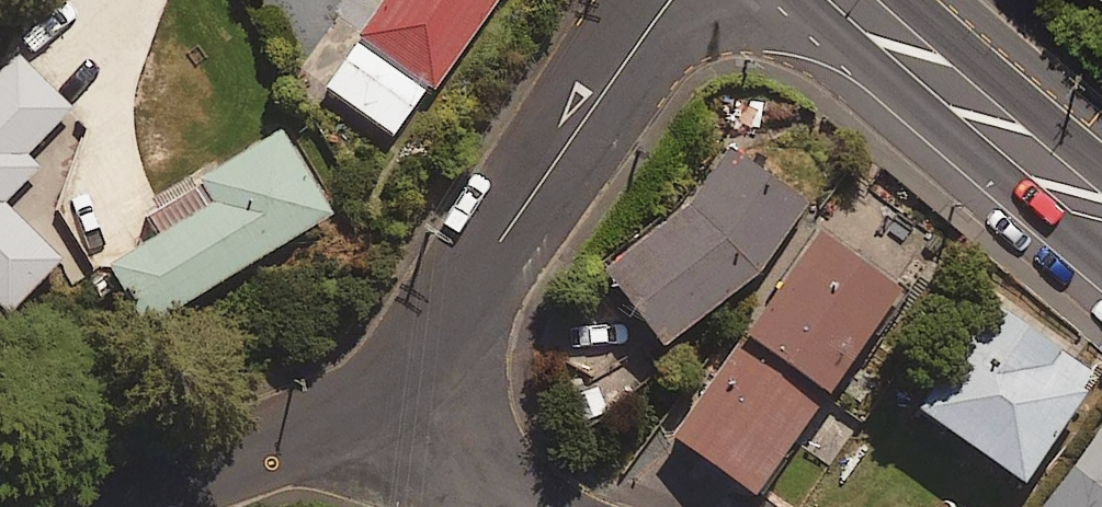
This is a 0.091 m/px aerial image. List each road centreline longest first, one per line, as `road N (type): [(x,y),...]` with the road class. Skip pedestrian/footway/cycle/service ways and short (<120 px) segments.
road 1 (residential): [(411,397),(580,118),(669,0)]
road 2 (residential): [(0,502),(125,485),(411,397)]
road 3 (secondary): [(1101,210),(861,0)]
road 4 (residential): [(534,506),(470,483),(411,397)]

